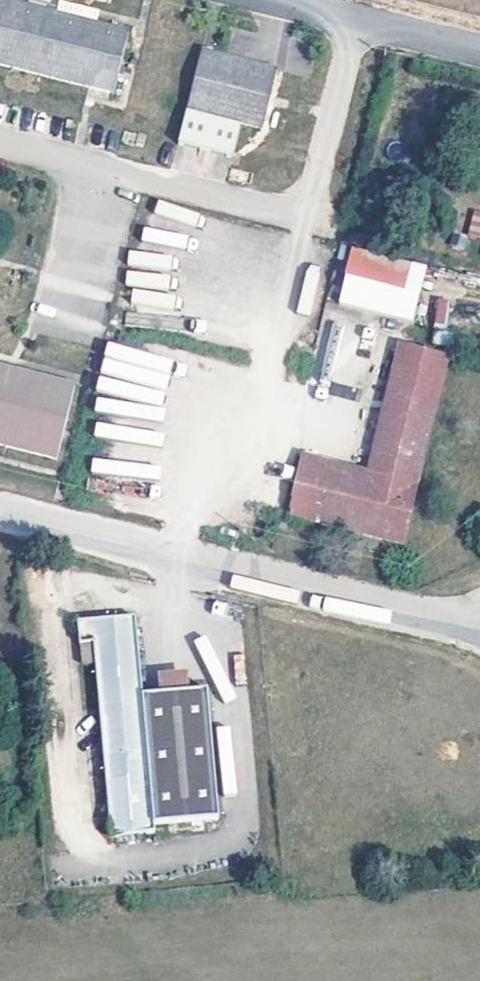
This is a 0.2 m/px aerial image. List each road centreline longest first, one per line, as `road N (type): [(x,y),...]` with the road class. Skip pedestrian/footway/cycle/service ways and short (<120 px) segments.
road 1 (unclassified): [(0,510),(479,629)]
road 2 (unclassified): [(294,0),(479,46)]

